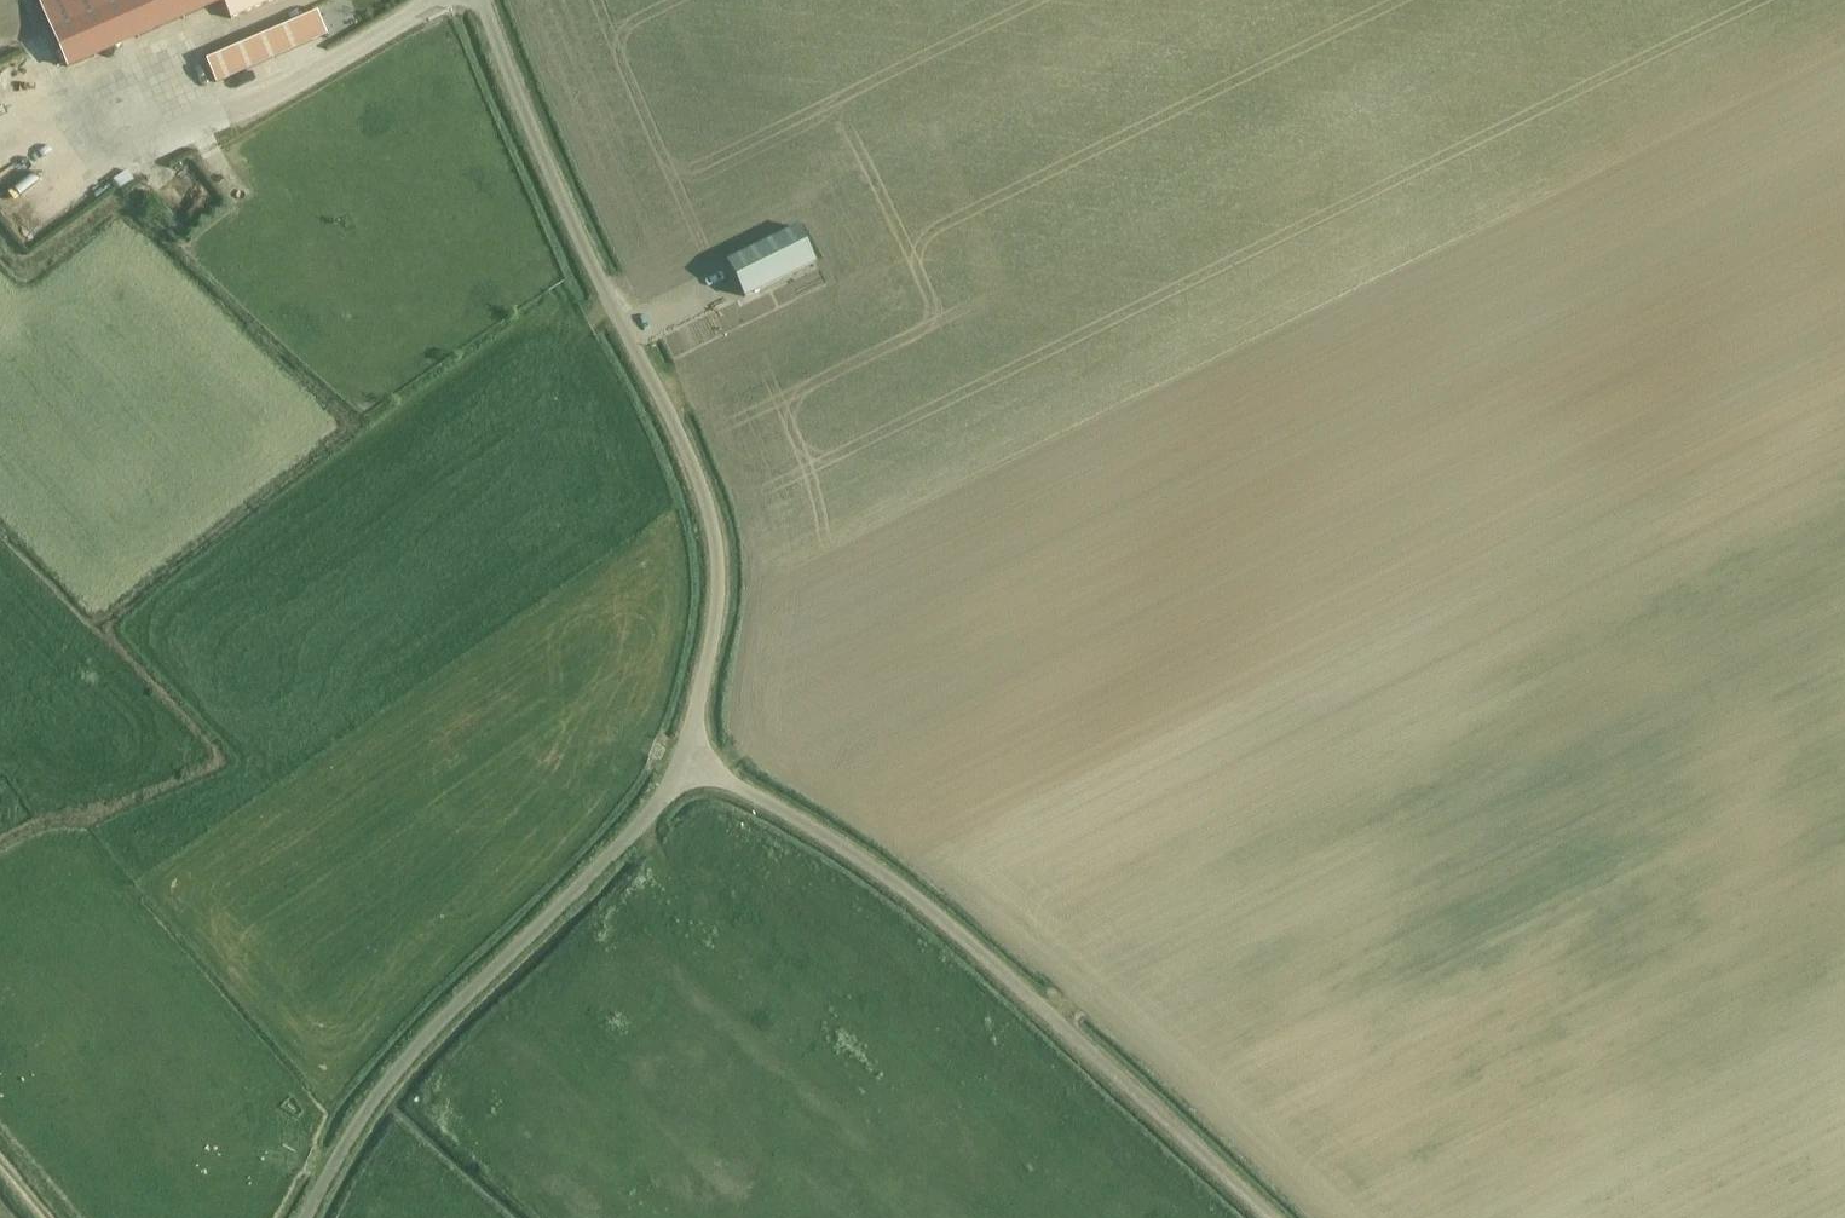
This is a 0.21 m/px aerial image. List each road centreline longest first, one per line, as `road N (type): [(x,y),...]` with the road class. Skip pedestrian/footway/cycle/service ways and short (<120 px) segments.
road 1 (unclassified): [(698,765),(717,614),(714,525),(585,243),(487,0)]
road 2 (unclassified): [(698,765),(871,866),(947,923),(1266,1217)]
road 3 (unclassified): [(313,1217),(358,1135),(441,1031),(639,839),(698,765)]

